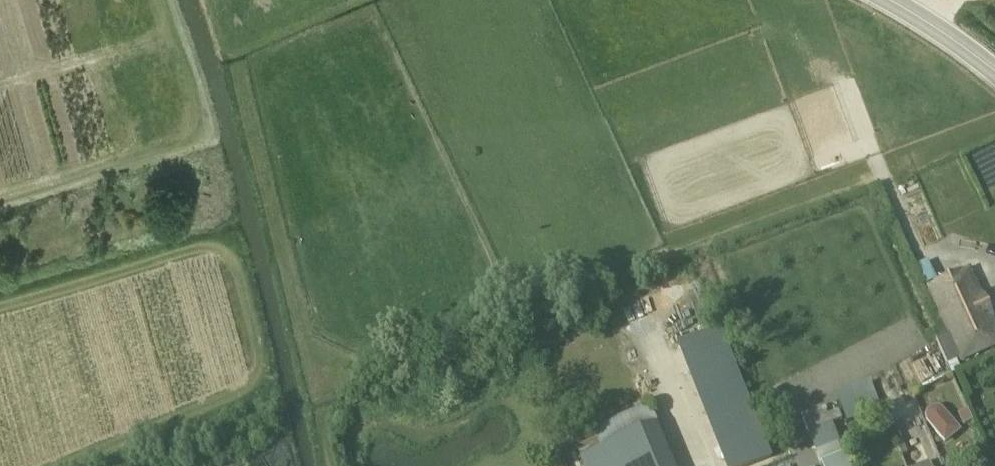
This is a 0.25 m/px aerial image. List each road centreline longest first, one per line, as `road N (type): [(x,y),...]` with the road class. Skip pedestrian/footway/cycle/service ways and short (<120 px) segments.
road 1 (unclassified): [(994,71),(886,0)]

